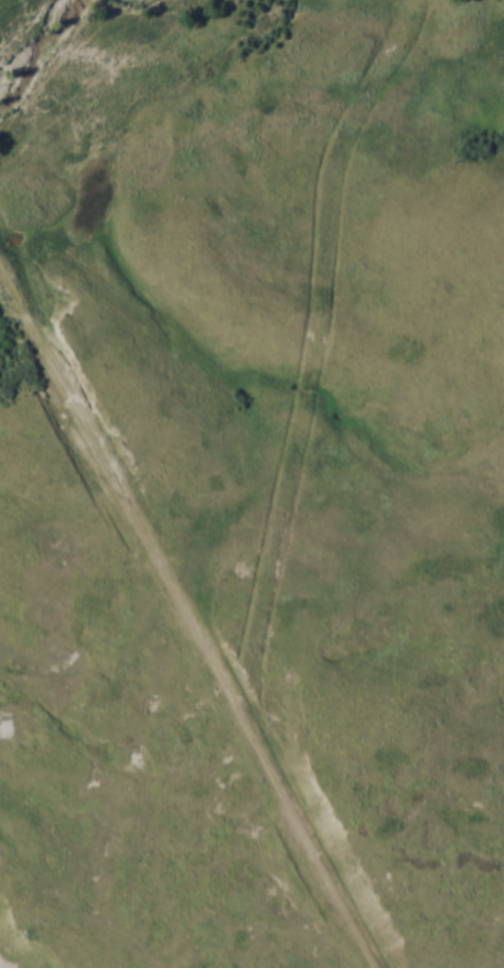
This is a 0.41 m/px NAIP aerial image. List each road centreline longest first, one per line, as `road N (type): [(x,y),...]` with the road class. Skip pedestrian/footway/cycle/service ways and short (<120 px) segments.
road 1 (track): [(385,967),(0,253)]
road 2 (track): [(250,711),(260,626),(309,415),(333,191),(363,105),(428,0)]

